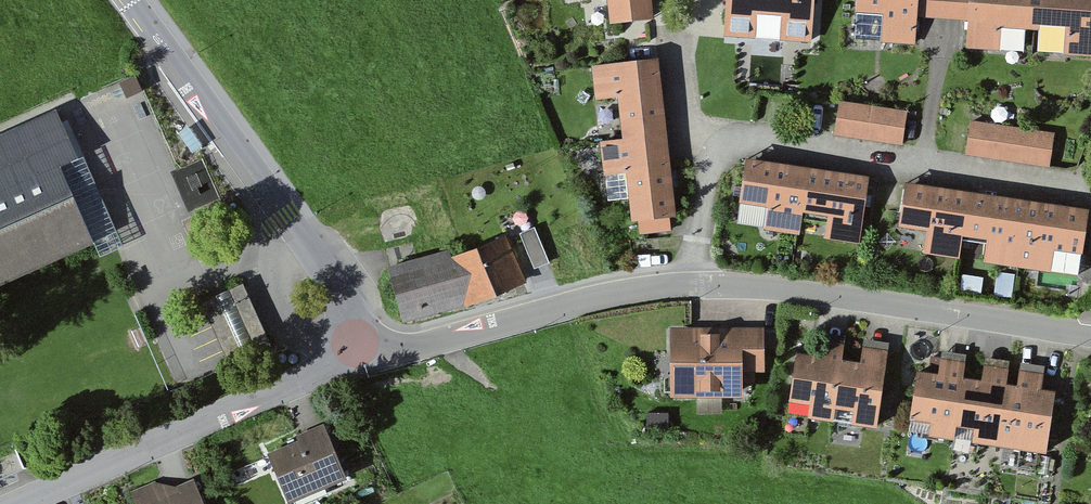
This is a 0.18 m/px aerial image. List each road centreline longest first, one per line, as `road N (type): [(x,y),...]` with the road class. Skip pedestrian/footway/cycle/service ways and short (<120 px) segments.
road 1 (residential): [(1090,335),(694,282),(621,290),(421,346),(355,342)]
road 2 (residential): [(129,0),(335,285),(355,342)]
road 3 (residential): [(355,342),(330,367),(16,503)]

